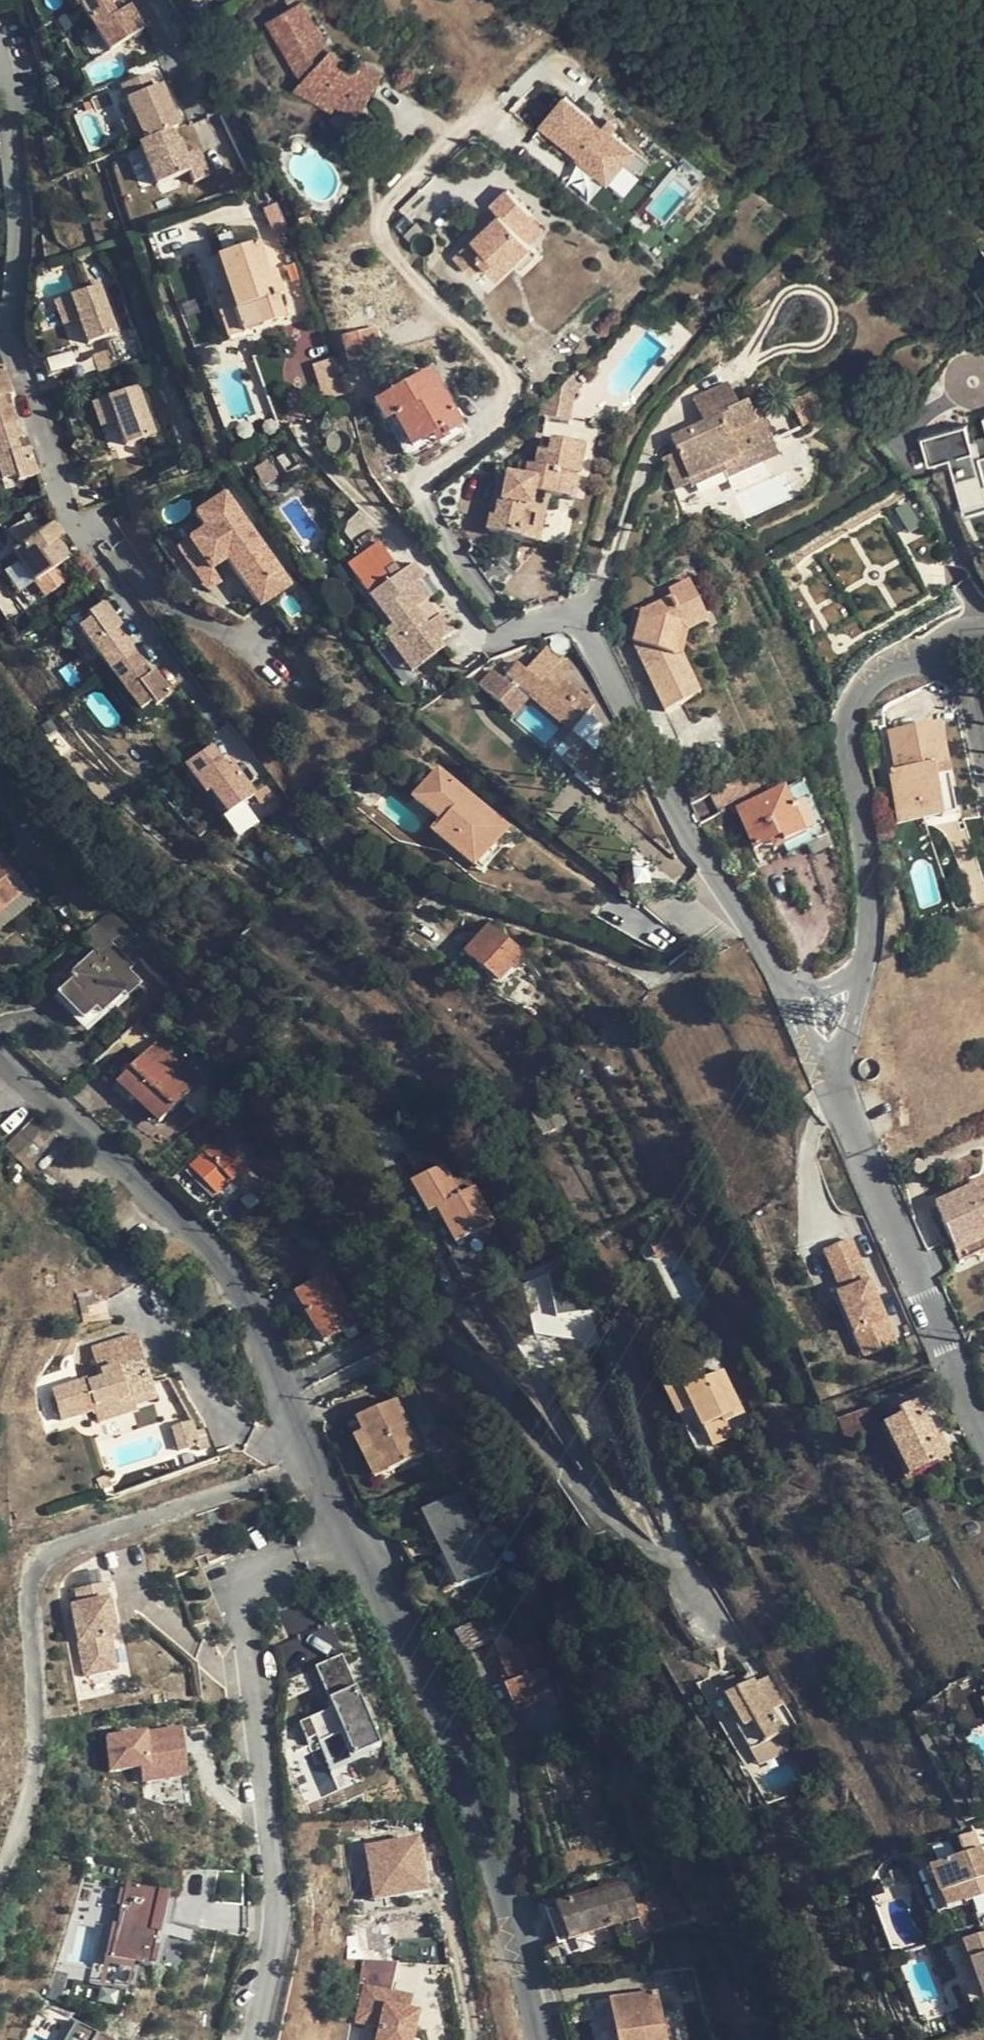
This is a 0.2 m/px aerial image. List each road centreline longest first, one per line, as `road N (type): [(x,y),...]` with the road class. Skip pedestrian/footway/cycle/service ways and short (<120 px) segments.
road 1 (residential): [(0,1049),(209,1246),(251,1304),(299,1442),(411,1645),(540,2039)]
road 2 (residential): [(816,1028),(684,835),(577,616),(493,644),(421,543),(292,439)]
road 3 (residential): [(983,1444),(816,1028)]
road 4 (residential): [(816,1028),(847,1000),(873,911),(849,721),(864,688),(900,660),(937,656)]
road 5 (residential): [(5,334),(17,194),(0,65)]
road 6 (residential): [(90,542),(62,497),(5,334)]

